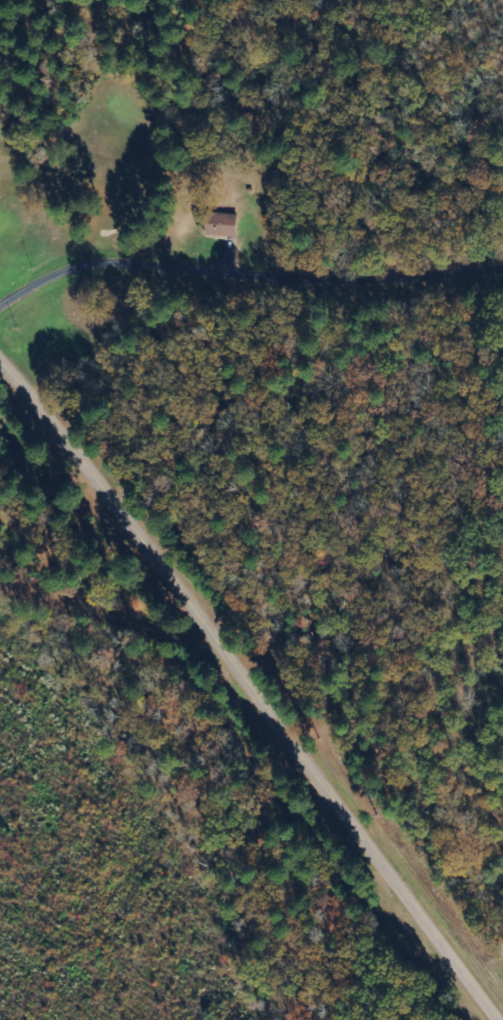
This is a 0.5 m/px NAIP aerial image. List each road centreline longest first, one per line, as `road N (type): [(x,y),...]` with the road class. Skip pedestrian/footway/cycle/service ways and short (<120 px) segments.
road 1 (tertiary): [(0,360),(495,1019)]
road 2 (residential): [(39,409),(502,658)]

